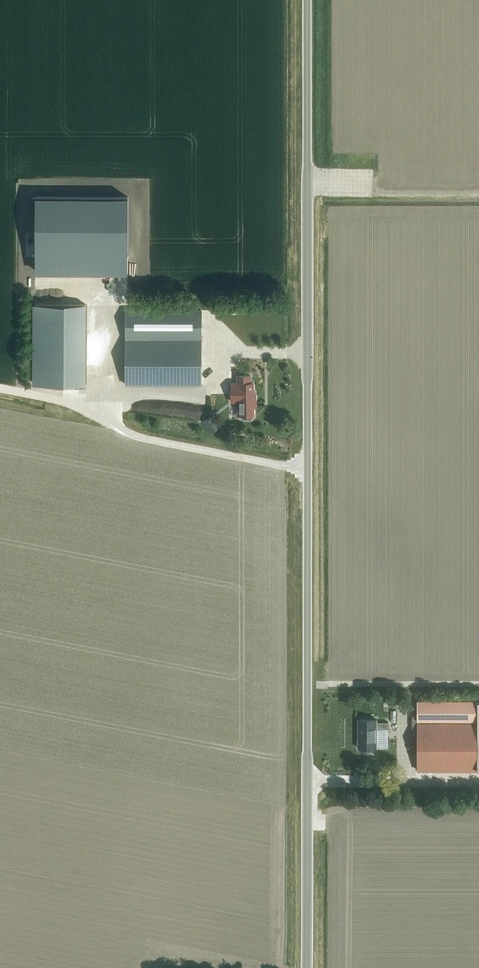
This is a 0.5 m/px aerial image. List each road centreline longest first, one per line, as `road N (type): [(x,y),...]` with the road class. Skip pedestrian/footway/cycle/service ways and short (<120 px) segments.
road 1 (unclassified): [(304,967),(309,0)]
road 2 (track): [(307,471),(149,440),(67,403),(0,389)]

